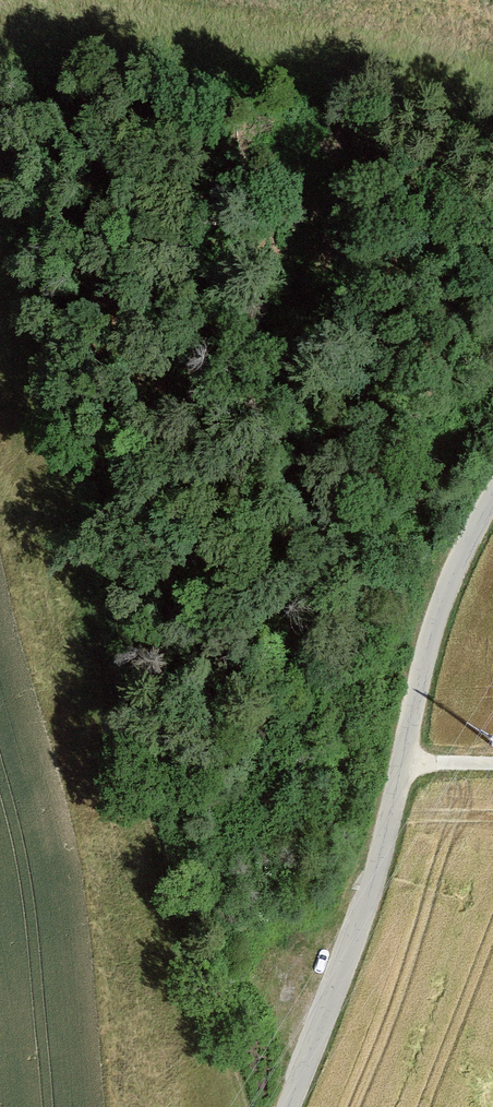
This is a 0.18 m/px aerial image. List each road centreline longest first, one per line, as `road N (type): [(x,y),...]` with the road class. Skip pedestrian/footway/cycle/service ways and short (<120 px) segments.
road 1 (track): [(287,1106),(0,158)]
road 2 (unclassified): [(295,1106),(349,974),(448,567),(492,496)]

